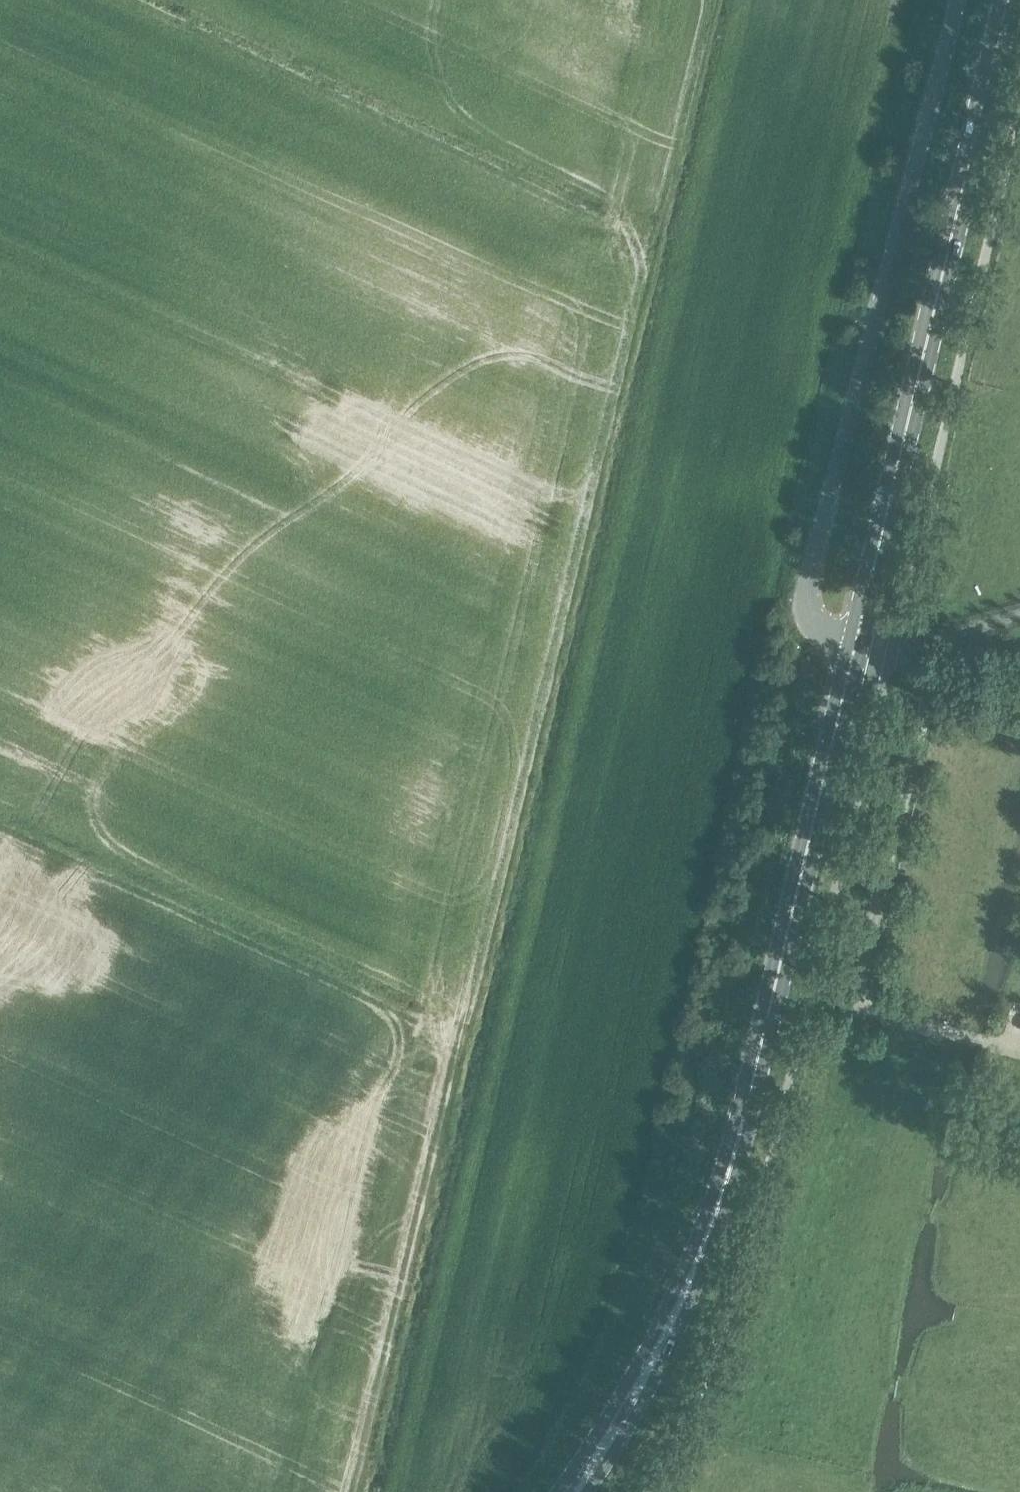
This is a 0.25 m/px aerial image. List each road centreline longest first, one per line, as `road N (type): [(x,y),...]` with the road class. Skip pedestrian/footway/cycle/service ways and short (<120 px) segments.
road 1 (secondary): [(568,1491),(626,1415),(717,1211),(856,647)]
road 2 (tertiary): [(856,647),(822,635),(807,609),(812,568),(957,0)]
road 3 (secondary): [(856,647),(1004,0)]
road 4 (track): [(1019,1251),(979,1226),(888,1199),(918,1026)]

